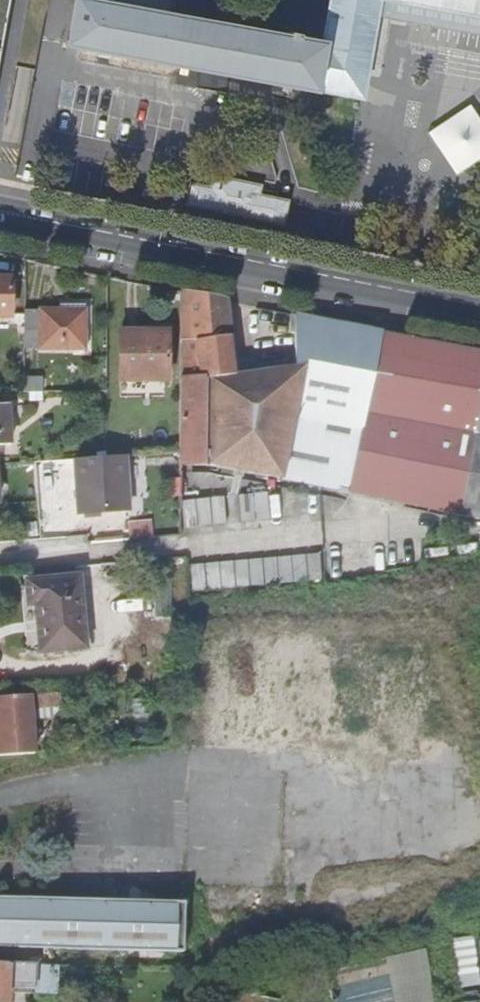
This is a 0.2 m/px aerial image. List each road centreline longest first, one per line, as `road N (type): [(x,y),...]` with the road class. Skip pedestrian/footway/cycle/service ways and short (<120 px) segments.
road 1 (secondary): [(0,215),(479,313)]

